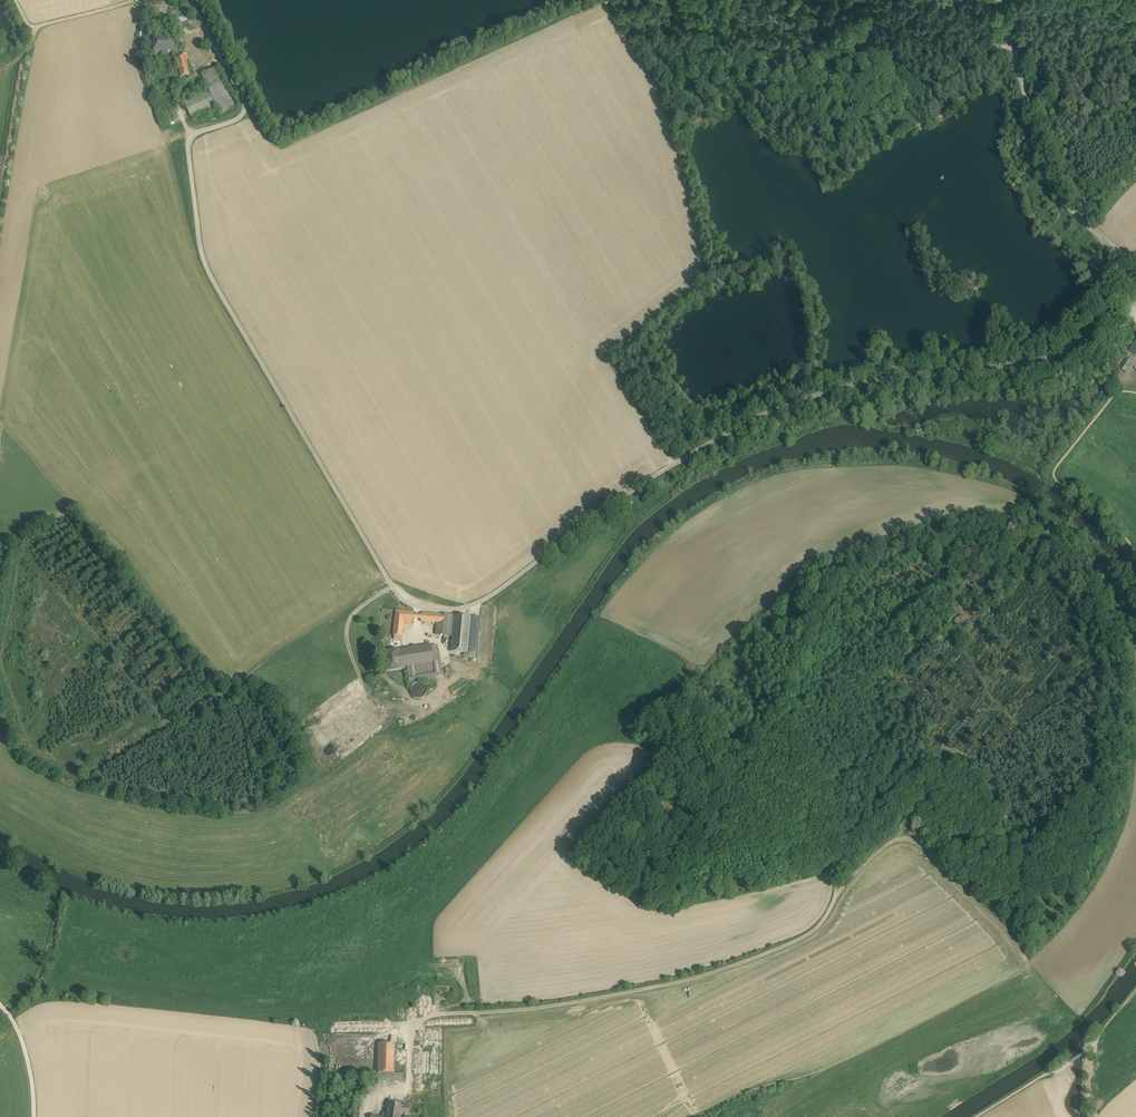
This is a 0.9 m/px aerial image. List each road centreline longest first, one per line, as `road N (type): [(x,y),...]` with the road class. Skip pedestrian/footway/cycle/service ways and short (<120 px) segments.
road 1 (track): [(1135,305),(1098,337),(1040,363),(850,380),(794,396),(629,490),(492,593),(422,607),(389,581),(202,249),(190,142),(238,120),(247,106)]
road 2 (track): [(907,831),(846,882),(800,939),(660,987),(438,1015),(410,1036)]
road 3 (unclassified): [(1135,261),(1063,198),(1002,0)]
road 4 (track): [(393,585),(356,612),(346,631),(374,702),(417,705),(461,676),(463,667),(420,637)]
road 5 (track): [(36,1116),(24,1042),(0,1003)]

